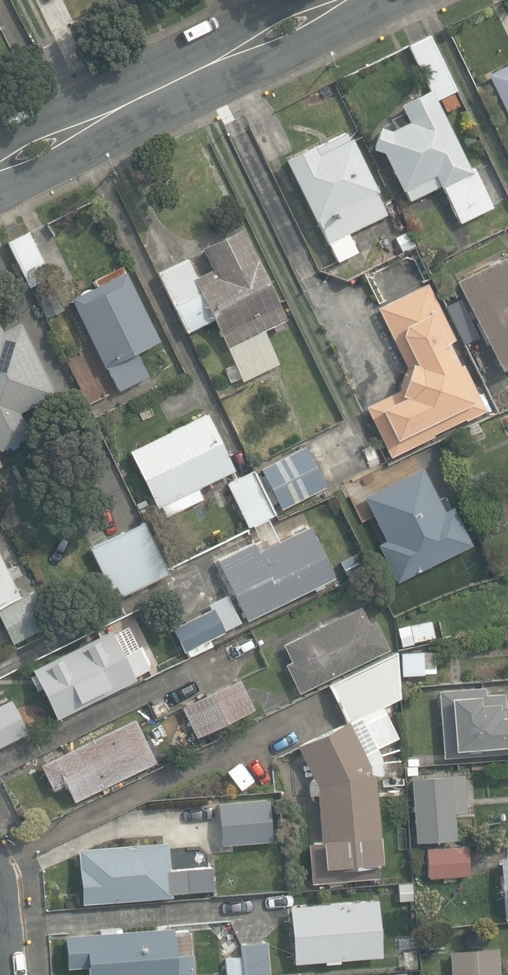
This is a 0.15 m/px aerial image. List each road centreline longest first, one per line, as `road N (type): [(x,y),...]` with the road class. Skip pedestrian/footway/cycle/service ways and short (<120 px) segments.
road 1 (unclassified): [(0,169),(340,0)]

